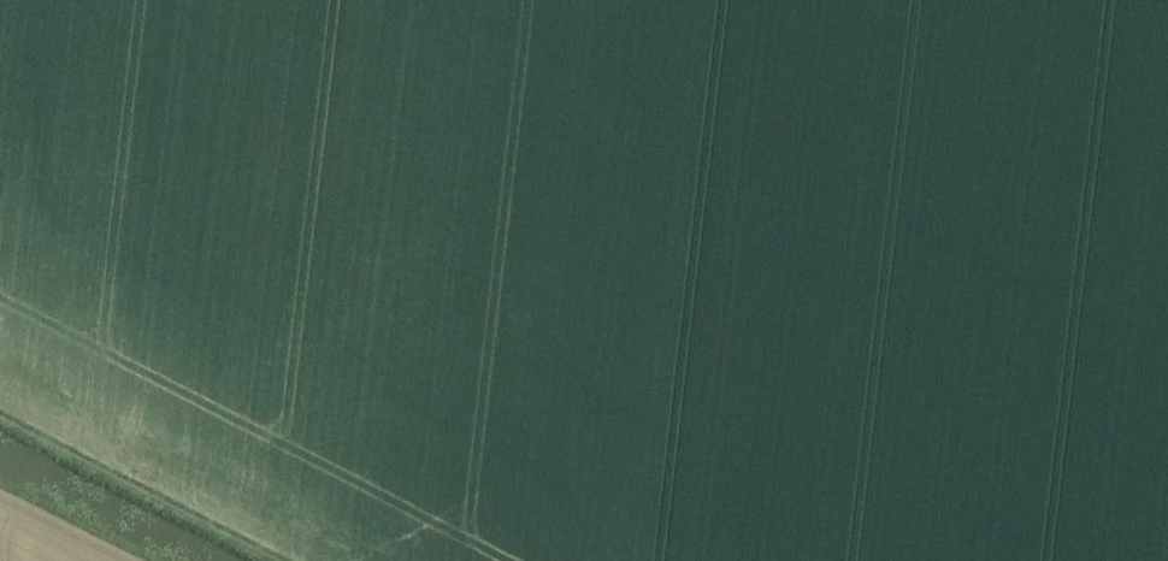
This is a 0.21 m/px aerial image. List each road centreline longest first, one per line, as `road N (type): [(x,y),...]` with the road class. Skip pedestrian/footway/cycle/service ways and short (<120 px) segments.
road 1 (track): [(0,500),(120,560)]

